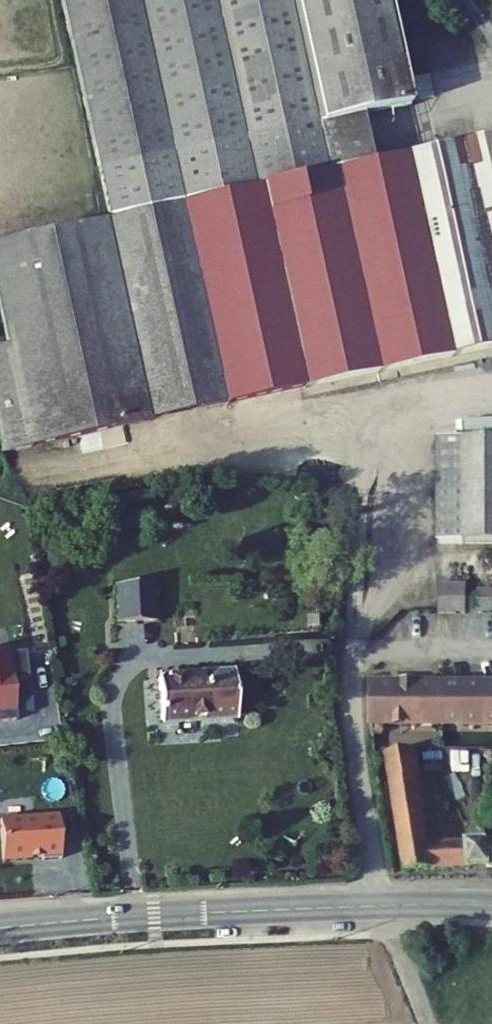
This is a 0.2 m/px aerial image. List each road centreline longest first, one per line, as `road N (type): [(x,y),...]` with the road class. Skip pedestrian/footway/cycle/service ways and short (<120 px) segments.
road 1 (secondary): [(0,928),(154,915),(491,906)]

